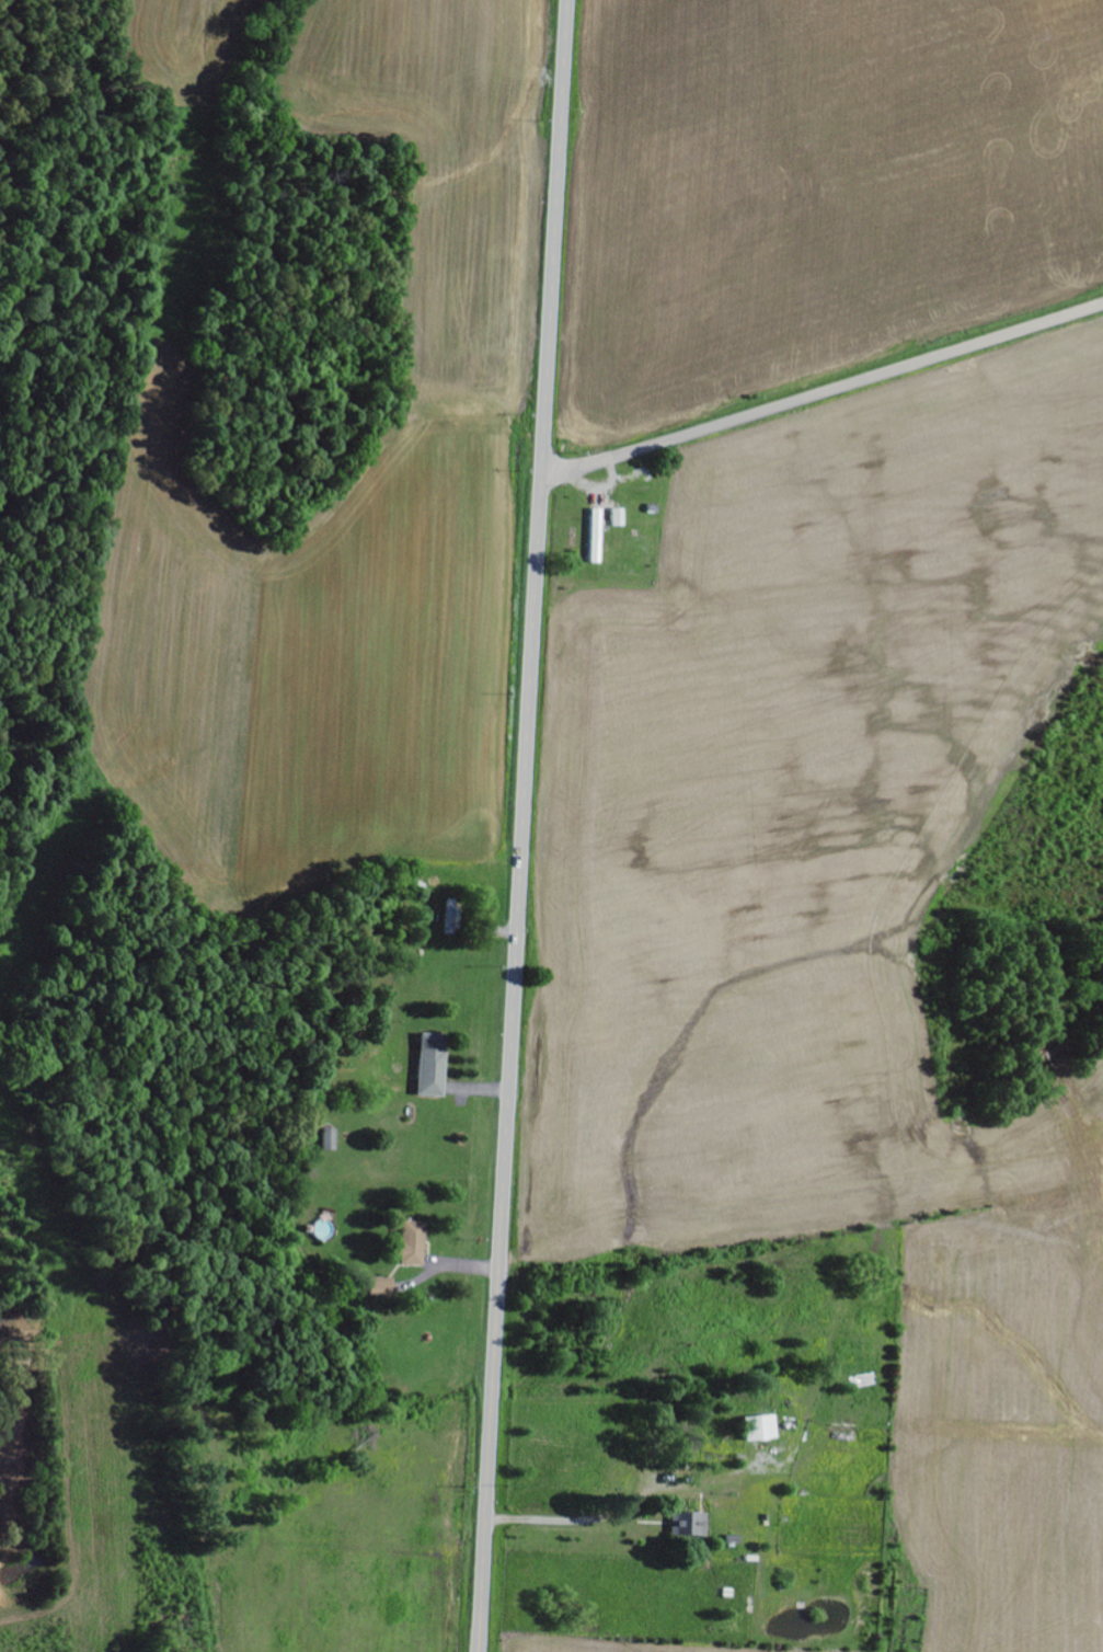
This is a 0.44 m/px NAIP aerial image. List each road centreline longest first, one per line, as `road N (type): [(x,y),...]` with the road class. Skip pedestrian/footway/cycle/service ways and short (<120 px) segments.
road 1 (secondary): [(480,1651),(569,0)]
road 2 (residential): [(542,480),(1102,307)]

